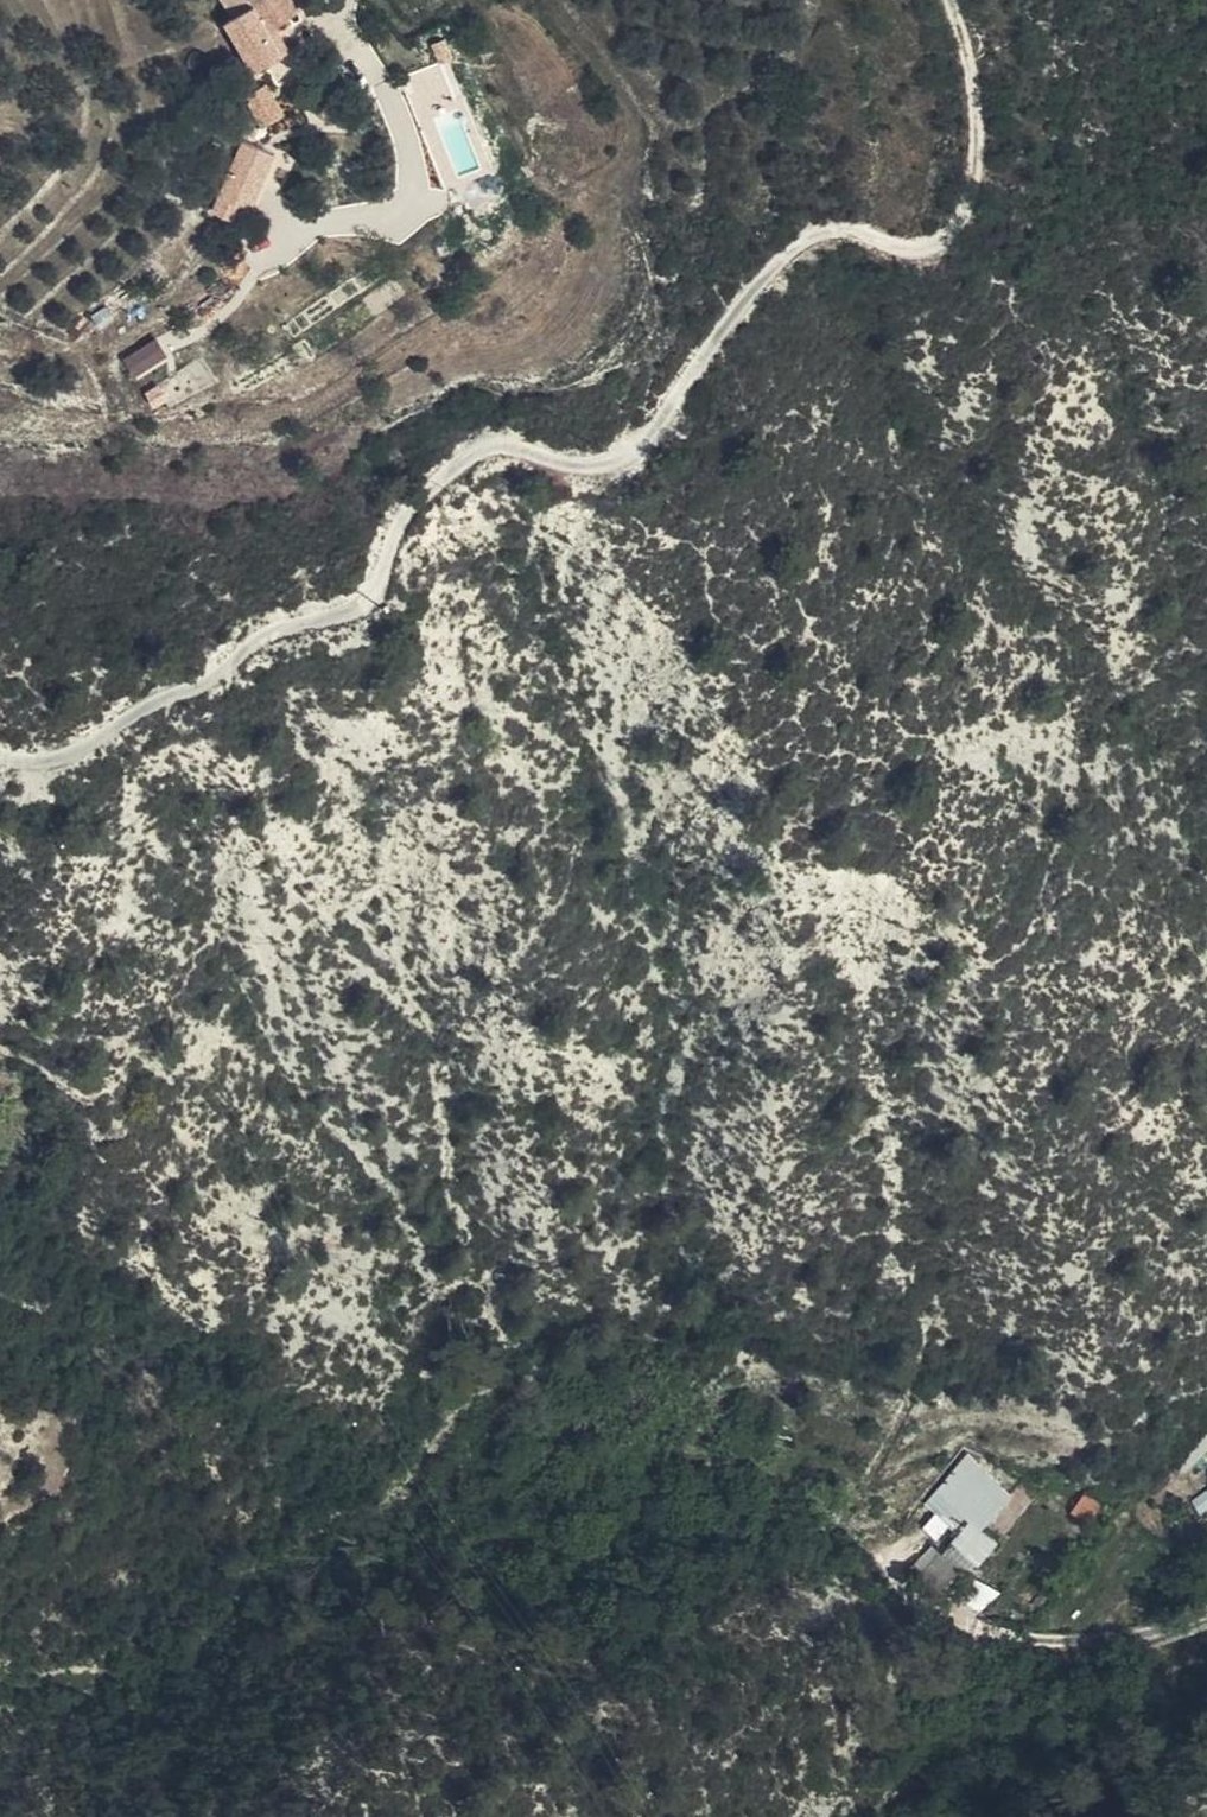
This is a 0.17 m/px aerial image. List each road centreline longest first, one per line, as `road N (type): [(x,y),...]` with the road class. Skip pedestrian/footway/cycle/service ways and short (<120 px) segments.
road 1 (track): [(950,0),(968,46),(977,151),(961,221),(938,248),(901,251),(842,233),(786,252),(629,453),(600,464),(508,443),(471,455),(401,522),(368,593),(329,615),(260,633),(220,671),(70,750),(0,752)]
road 2 (track): [(1206,1620),(1138,1641),(1057,1643),(988,1631)]

